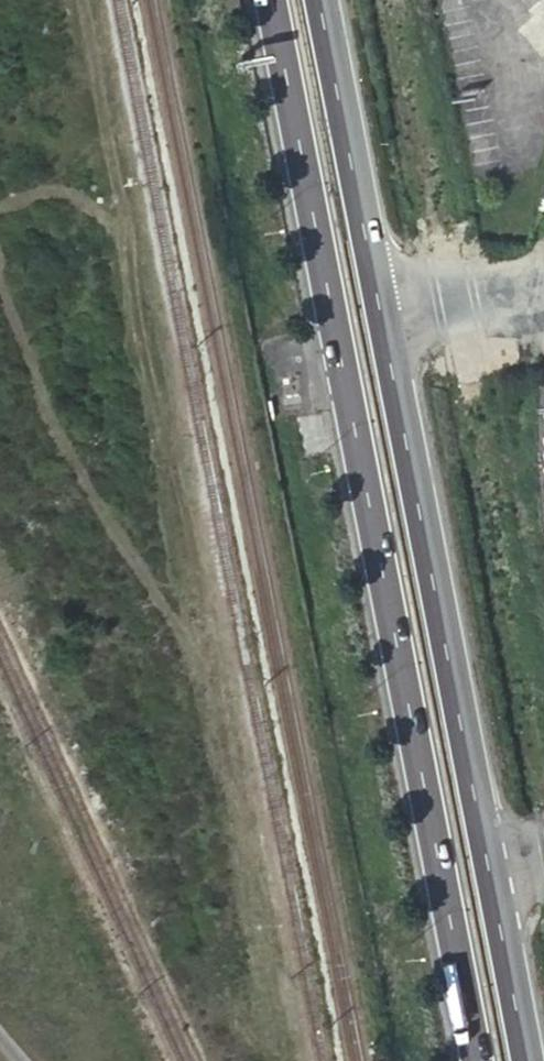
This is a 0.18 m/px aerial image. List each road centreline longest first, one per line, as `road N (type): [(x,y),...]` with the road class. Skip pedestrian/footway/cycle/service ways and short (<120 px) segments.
road 1 (primary): [(269,0),(479,1060)]
road 2 (primary): [(486,853),(381,324)]
road 3 (primary): [(381,324),(318,0)]
road 4 (primary): [(524,1060),(486,853)]
road 5 (unclassified): [(543,284),(381,324)]

